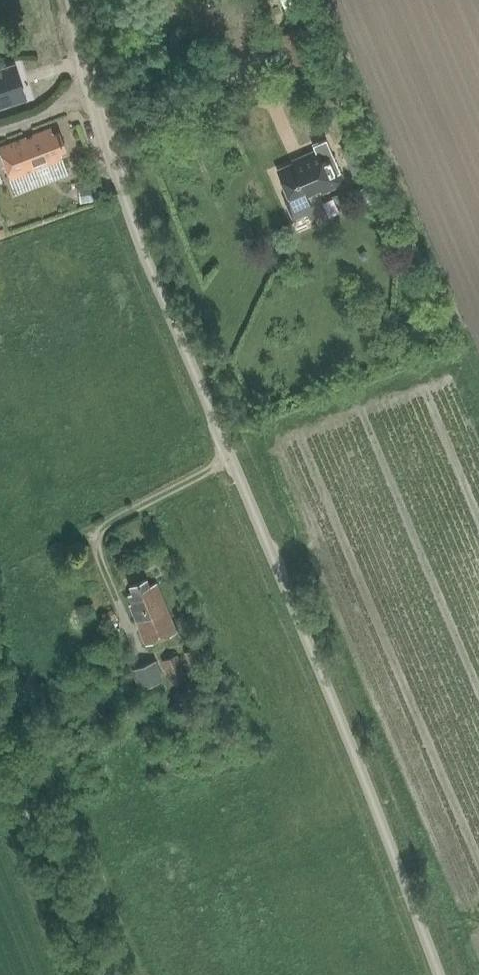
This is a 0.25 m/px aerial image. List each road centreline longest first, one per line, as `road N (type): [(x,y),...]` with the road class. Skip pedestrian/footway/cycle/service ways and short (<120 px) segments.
road 1 (unclassified): [(435,974),(363,782),(140,254),(69,0)]

